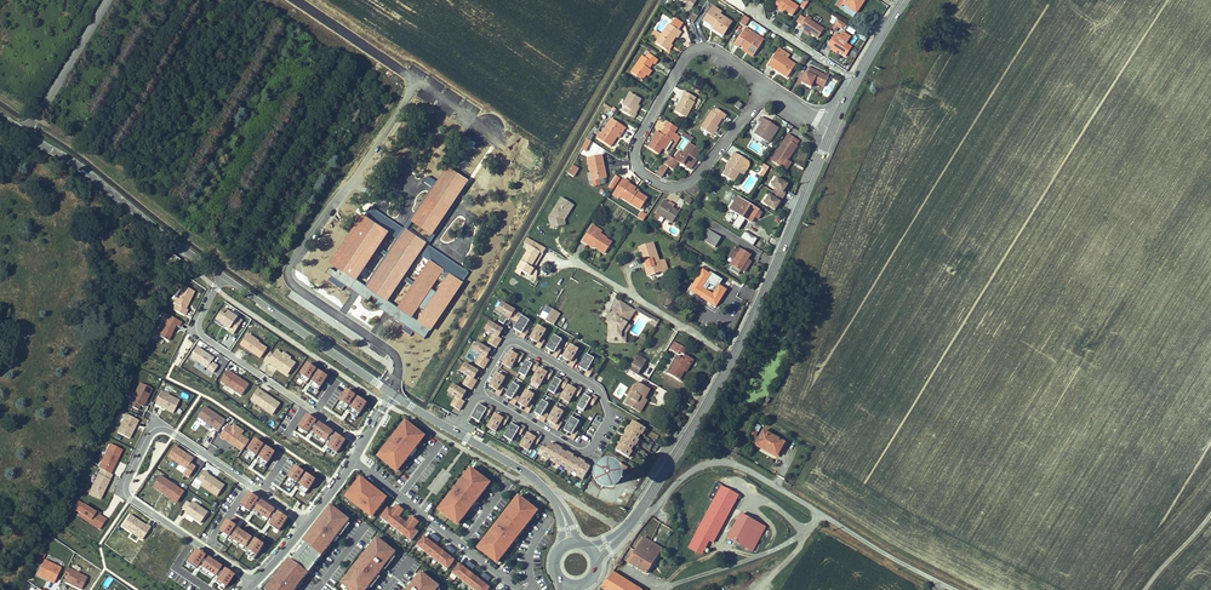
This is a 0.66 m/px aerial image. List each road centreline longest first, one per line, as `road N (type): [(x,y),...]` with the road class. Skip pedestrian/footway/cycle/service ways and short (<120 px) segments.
road 1 (secondary): [(831,130),(733,355),(640,512)]
road 2 (residential): [(252,583),(125,491),(151,431),(175,431),(304,522)]
road 3 (residential): [(766,89),(695,178),(677,187),(642,175),(633,157),(639,140),(693,53),(704,48)]
road 4 (residential): [(364,443),(200,332),(224,277)]
road 5 (unclassified): [(24,133),(224,277)]
road 6 (residential): [(819,514),(777,548),(676,584),(652,587),(626,571)]
road 7 (unclassified): [(640,512),(650,515),(689,472),(720,465),(819,514)]
road 8 (unclassified): [(224,277),(392,392)]
road 9 (unclassified): [(392,392),(530,475),(558,504)]
road 10 (unclassified): [(819,514),(963,589)]
road 11 (unclassified): [(108,0),(24,133)]
road 12 (secondary): [(904,0),(831,130)]

